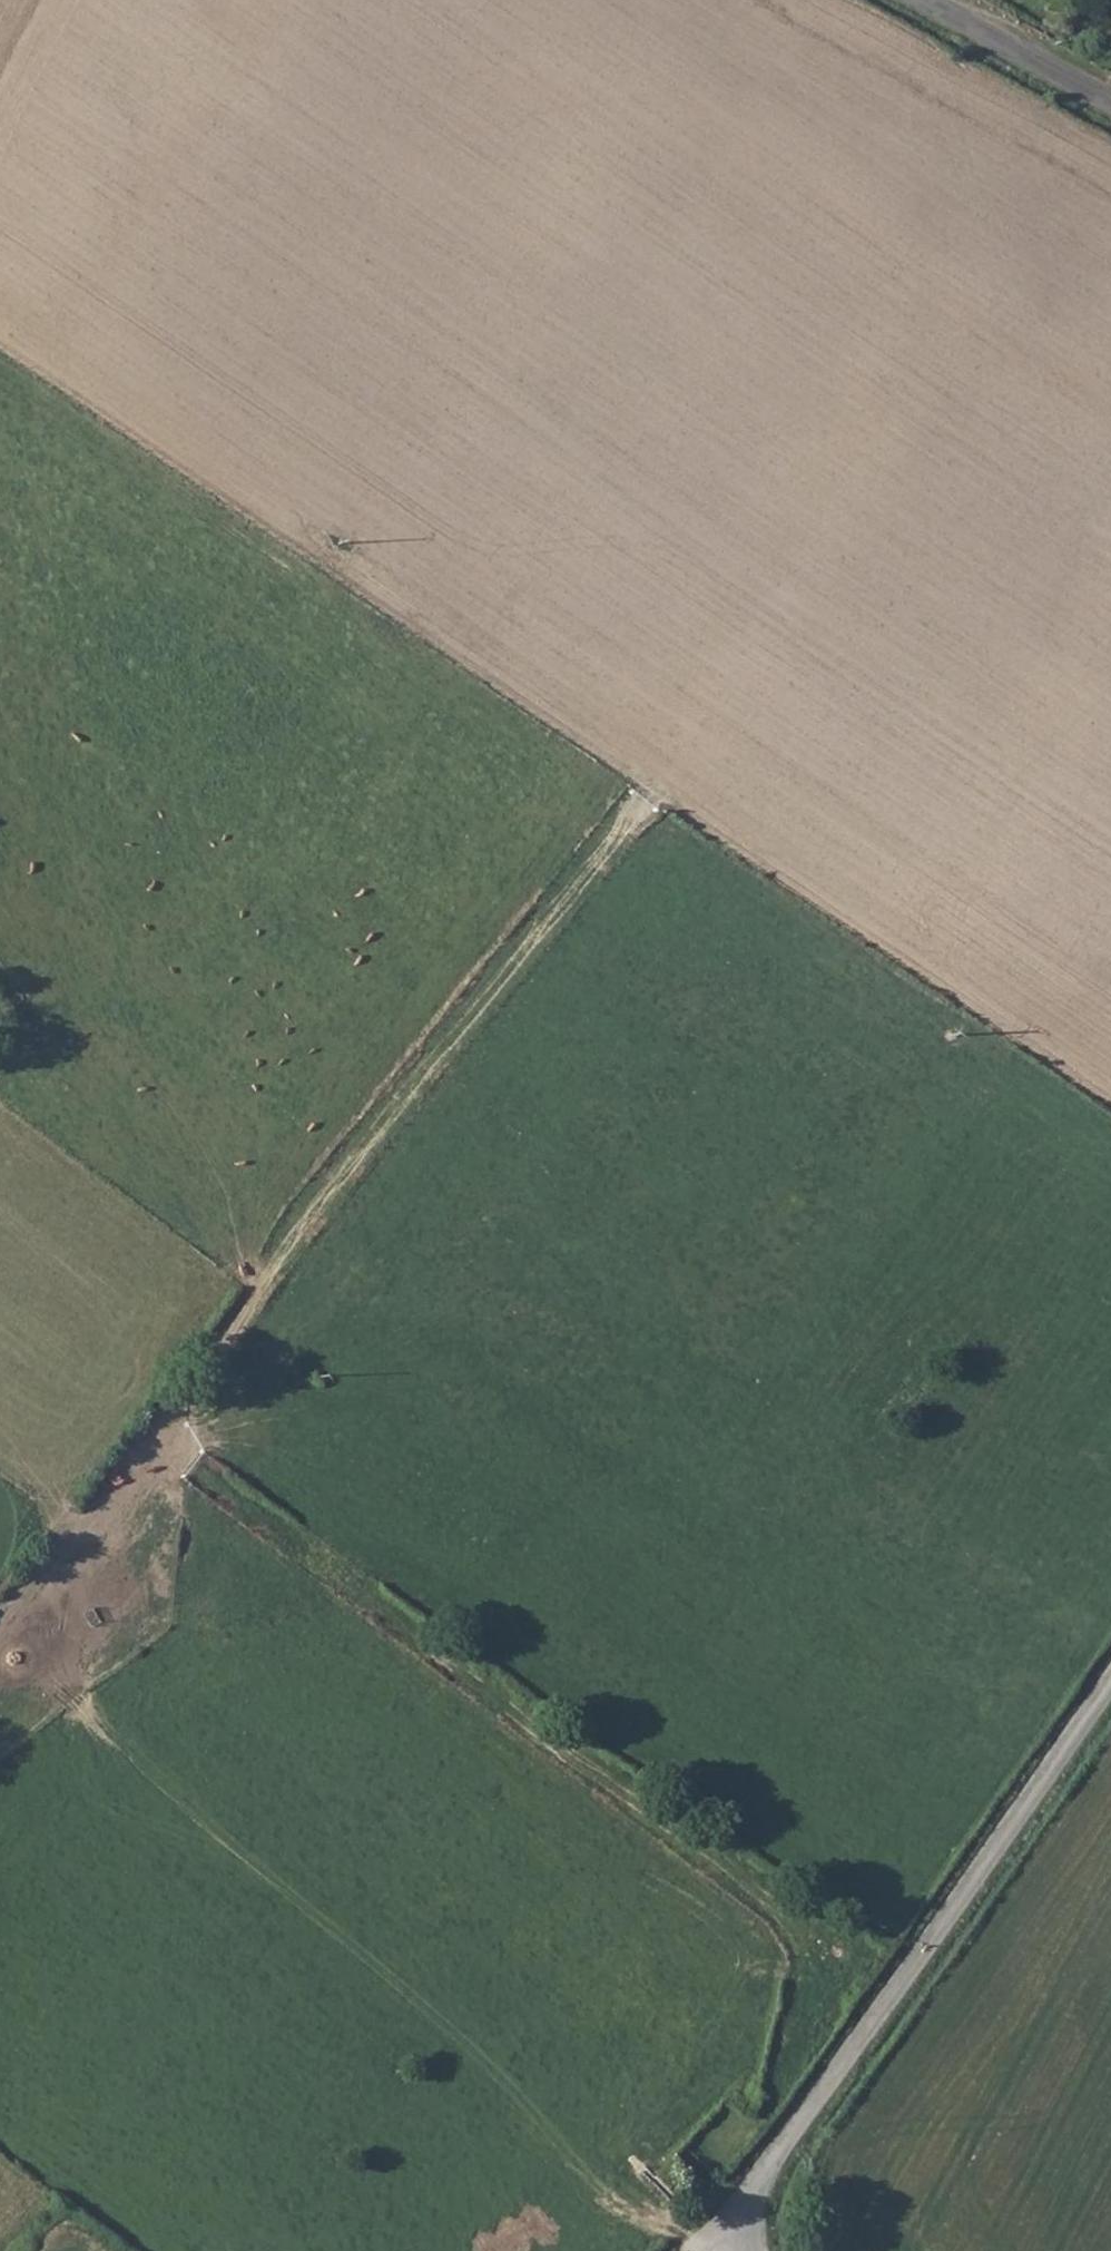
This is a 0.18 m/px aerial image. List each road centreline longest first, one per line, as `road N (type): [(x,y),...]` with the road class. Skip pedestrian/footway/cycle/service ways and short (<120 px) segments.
road 1 (unclassified): [(715,2250),(1110,1683)]
road 2 (unclassified): [(912,0),(1110,112)]

